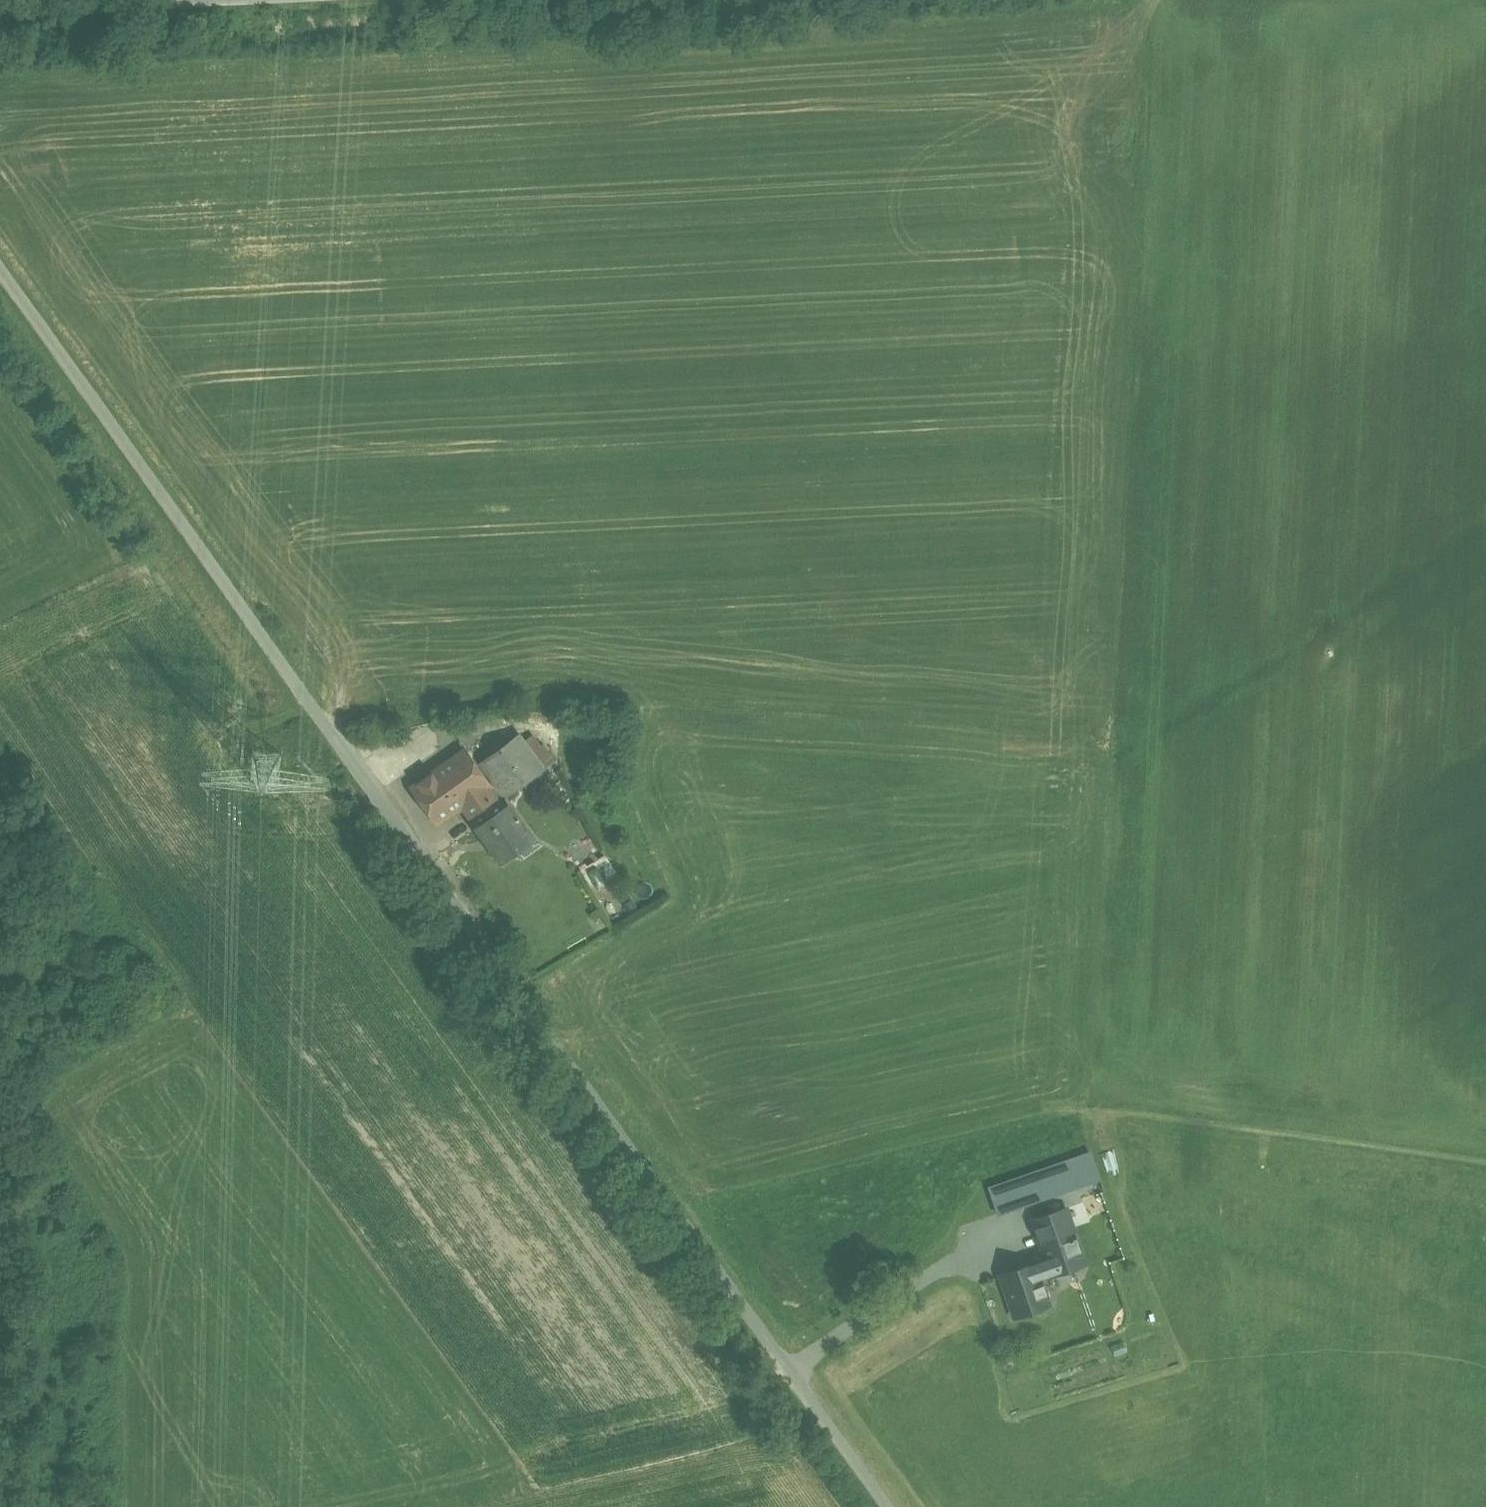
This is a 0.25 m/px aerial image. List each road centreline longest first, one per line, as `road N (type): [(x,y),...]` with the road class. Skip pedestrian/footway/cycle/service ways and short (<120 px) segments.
road 1 (unclassified): [(0,278),(901,1506)]
road 2 (unclassified): [(0,12),(241,0)]

